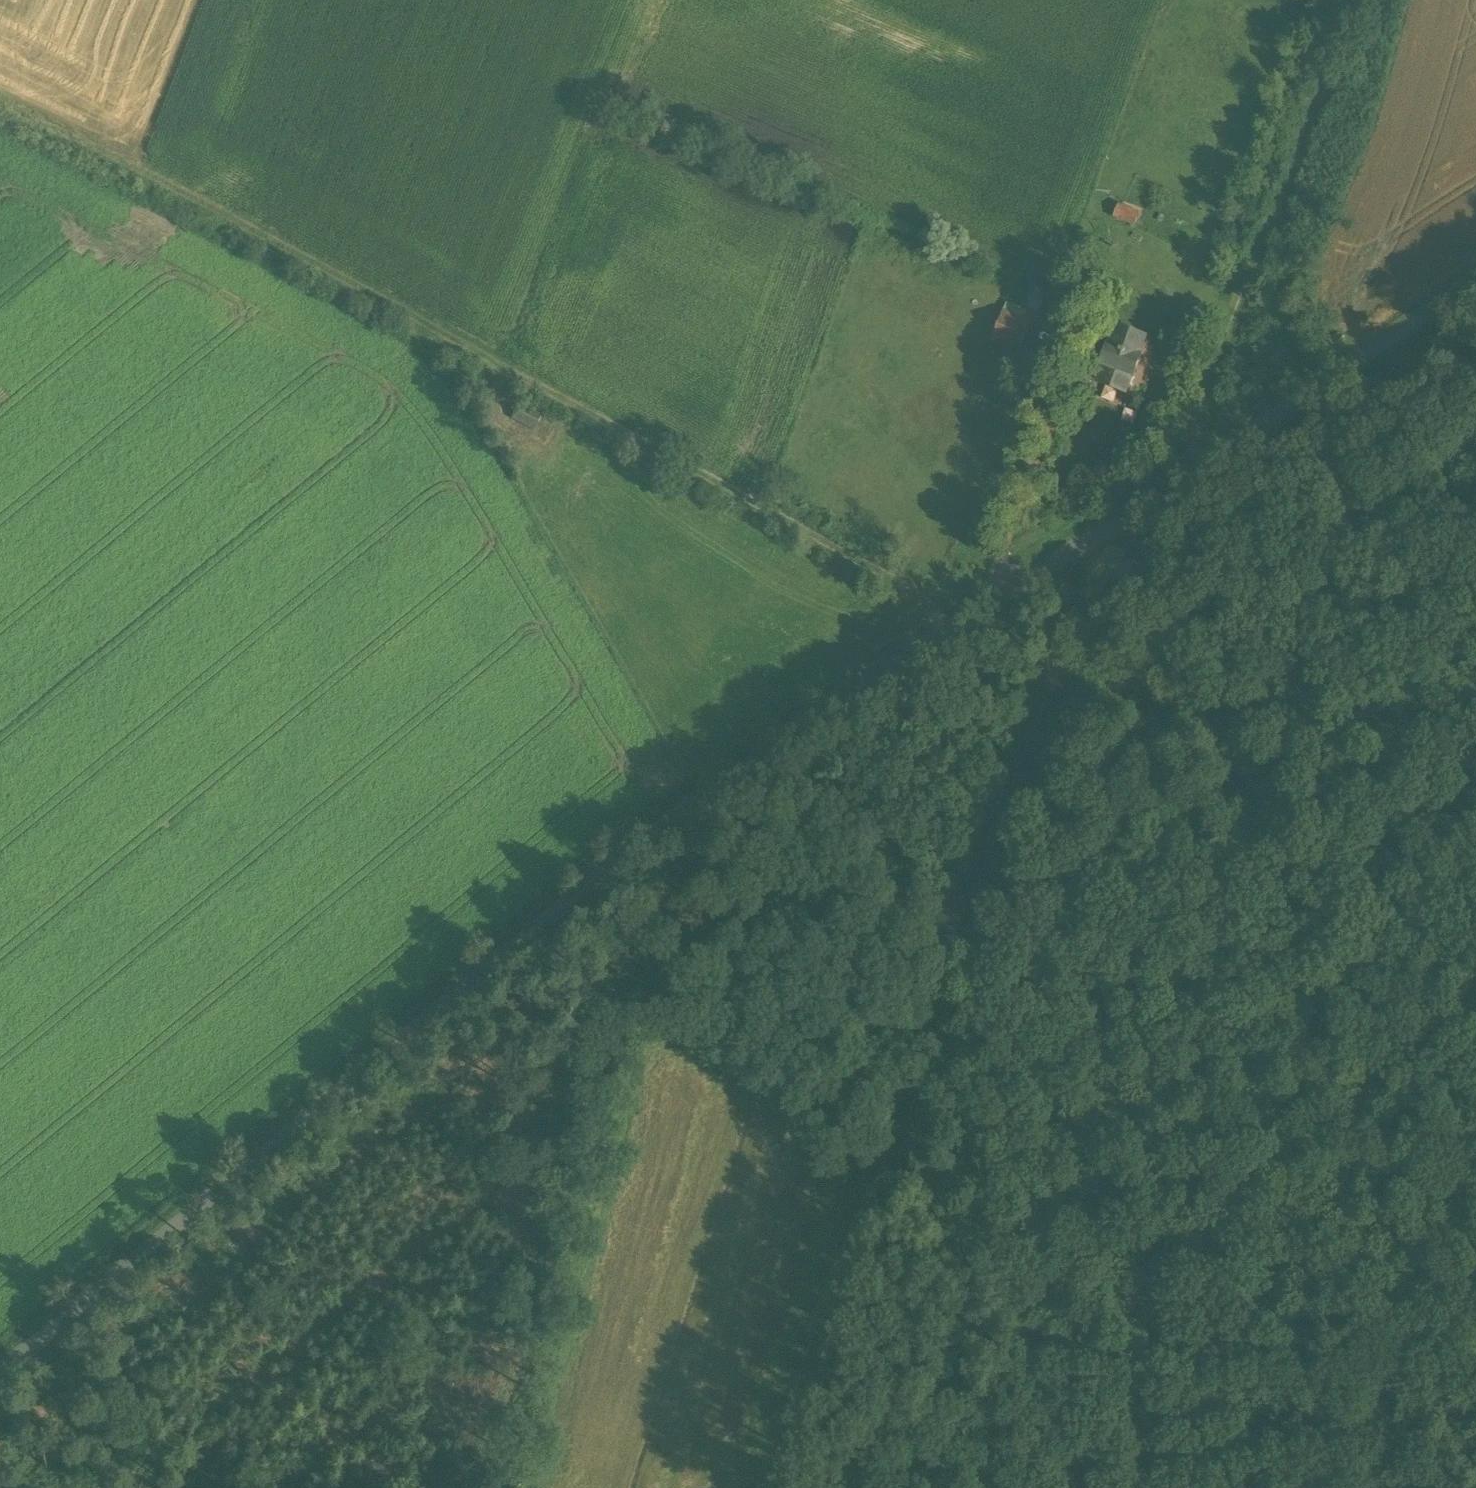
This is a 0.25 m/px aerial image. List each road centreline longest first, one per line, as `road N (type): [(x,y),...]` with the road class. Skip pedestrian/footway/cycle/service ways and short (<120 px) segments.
road 1 (tertiary): [(0,1372),(713,786),(1475,279)]
road 2 (track): [(763,1487),(1099,557),(1099,534)]
road 3 (track): [(1135,509),(1475,1453)]
road 4 (track): [(960,625),(920,591),(148,176)]
road 5 (track): [(1350,0),(1277,211),(1177,446),(1186,474)]

